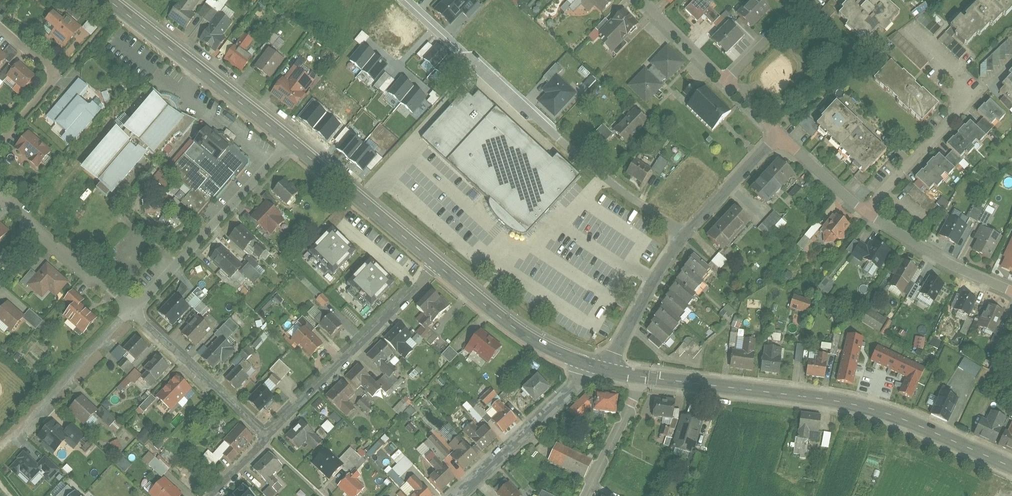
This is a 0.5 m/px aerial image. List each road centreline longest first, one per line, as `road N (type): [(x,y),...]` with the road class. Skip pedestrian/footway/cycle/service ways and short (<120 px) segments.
road 1 (secondary): [(641,377),(846,403),(1011,469)]
road 2 (residential): [(688,234),(571,145),(408,0)]
road 3 (residential): [(908,32),(975,94),(864,212)]
road 4 (residential): [(437,264),(267,437)]
road 5 (secondary): [(106,0),(289,143)]
road 6 (residential): [(289,143),(132,311)]
road 7 (secondary): [(289,143),(437,264)]
road 8 (residential): [(585,364),(562,396),(455,495)]
road 9 (residential): [(132,311),(267,437)]
road 10 (secondary): [(437,264),(504,321),(585,364)]
road 11 (residential): [(132,311),(15,435)]
road 12 (residential): [(0,142),(60,73),(0,25)]
road 13 (residential): [(1011,293),(864,212)]
road 14 (residential): [(688,234),(662,268),(609,371)]
road 15 (residential): [(777,131),(688,234)]
road 16 (residential): [(585,495),(641,377)]
road 17 (residential): [(33,226),(132,311)]

